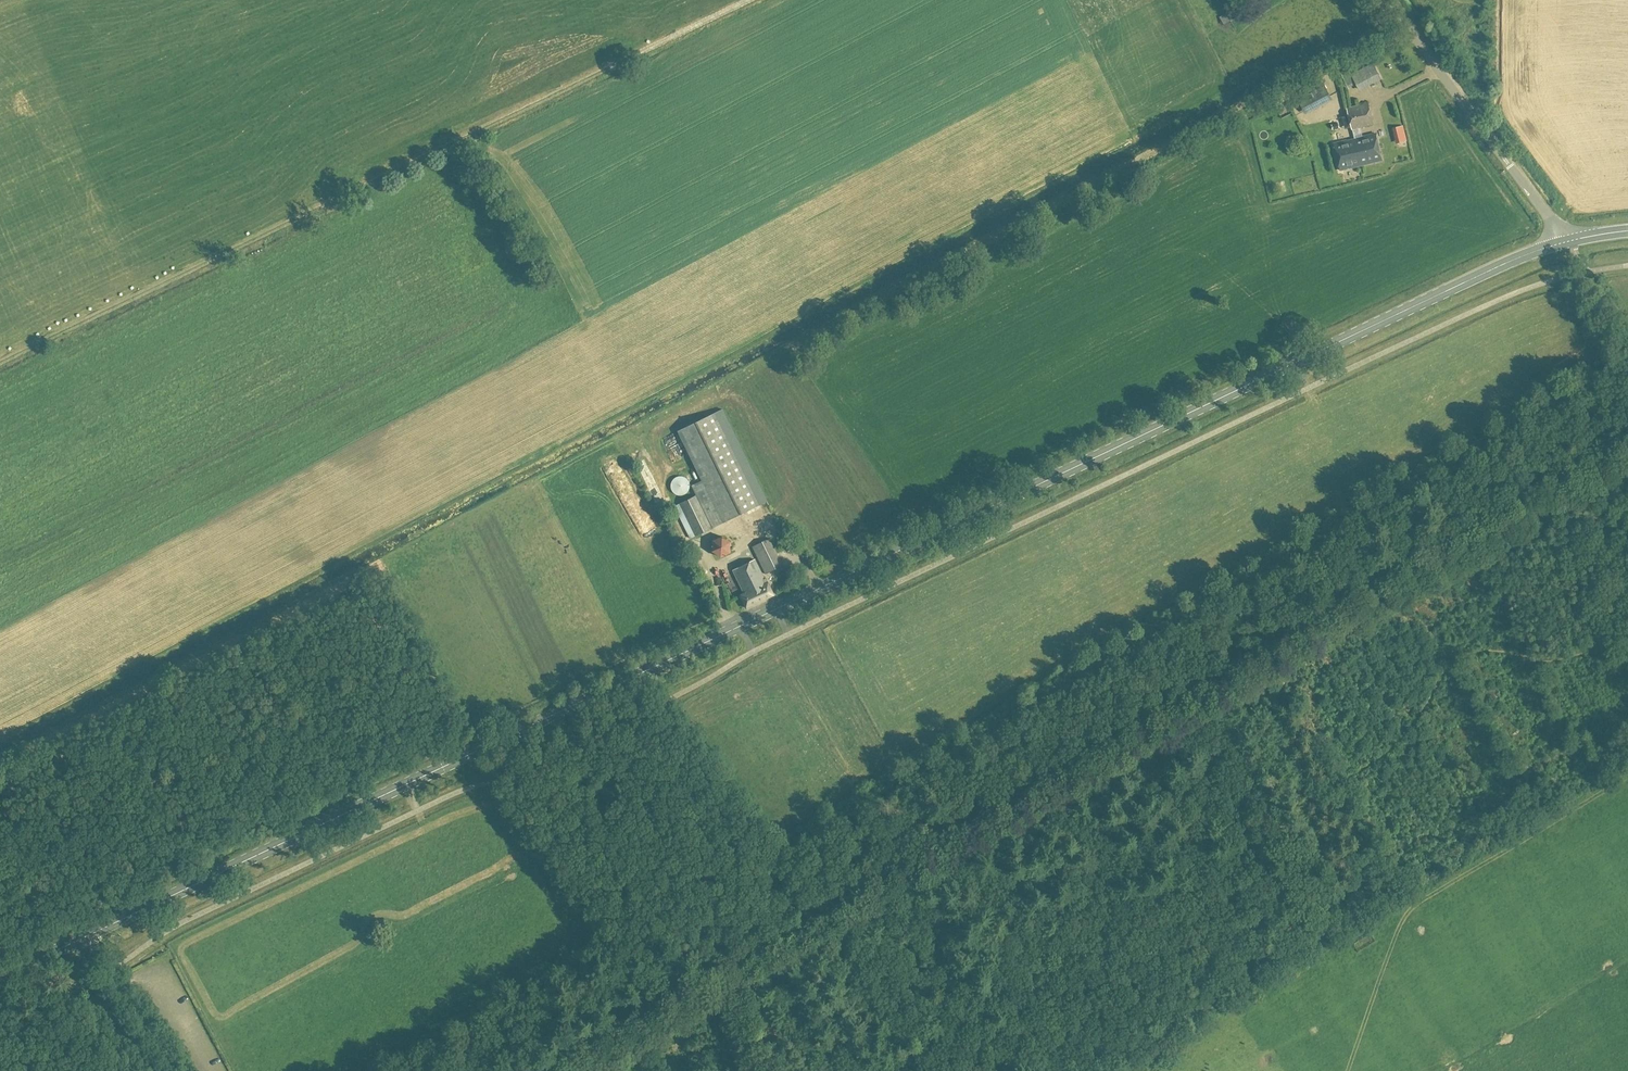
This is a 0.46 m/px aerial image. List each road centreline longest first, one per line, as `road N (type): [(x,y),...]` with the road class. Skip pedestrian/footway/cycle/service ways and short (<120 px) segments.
road 1 (secondary): [(1568,241),(1492,269),(83,937)]
road 2 (track): [(712,989),(1627,431)]
road 3 (unclassified): [(1568,241),(1387,0)]
road 4 (unclassified): [(181,1070),(83,937)]
road 5 (track): [(570,1070),(712,989)]

